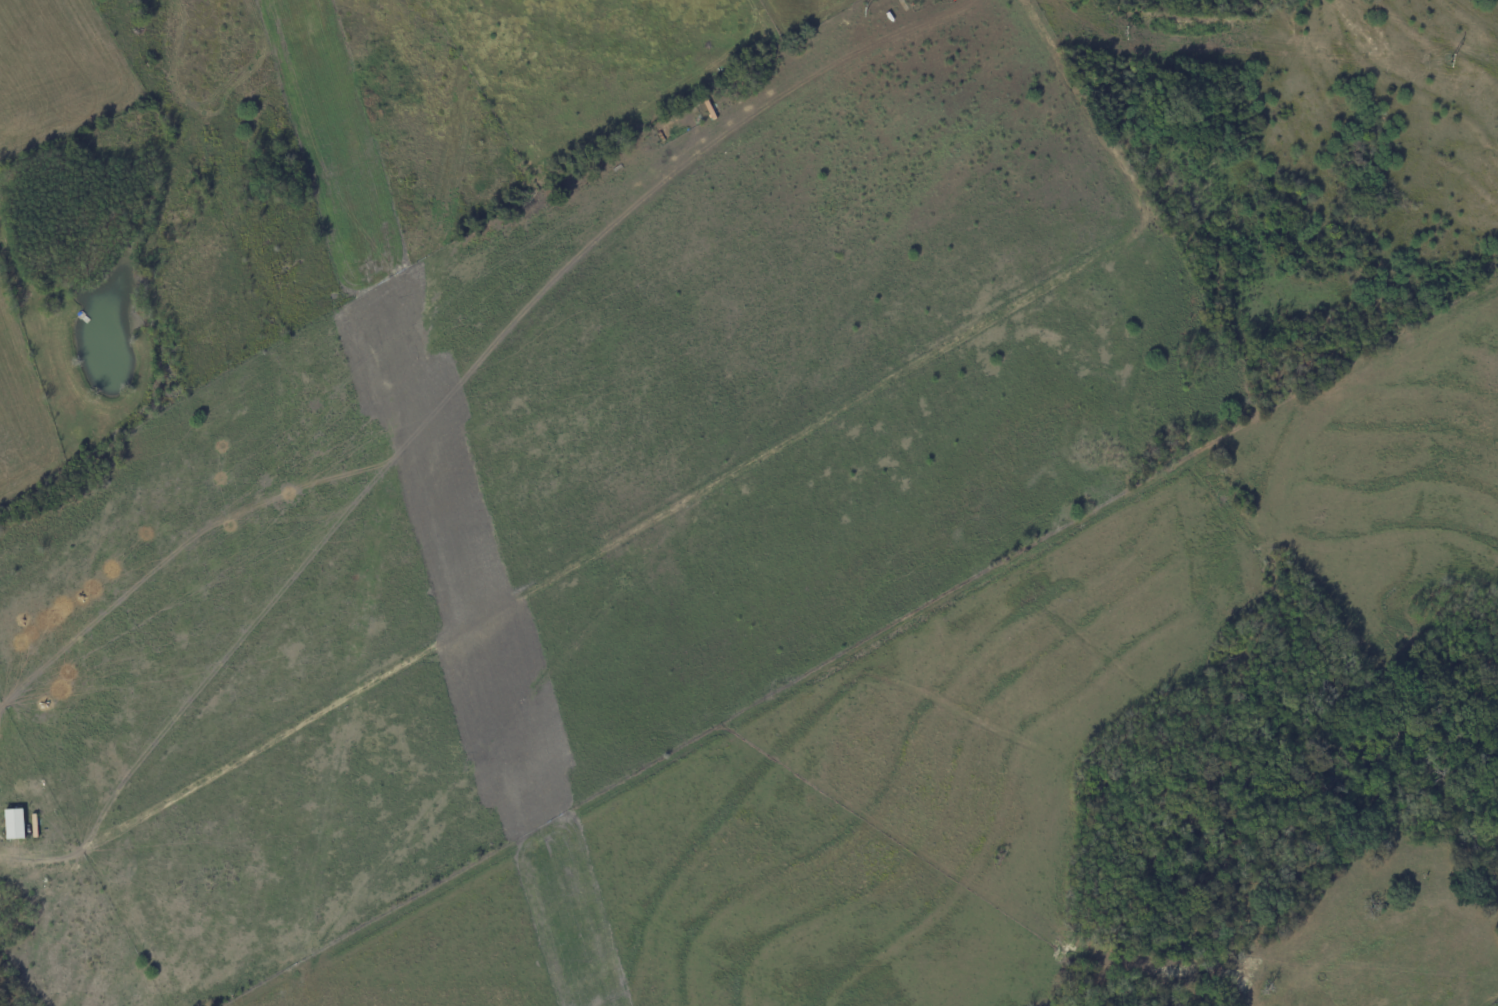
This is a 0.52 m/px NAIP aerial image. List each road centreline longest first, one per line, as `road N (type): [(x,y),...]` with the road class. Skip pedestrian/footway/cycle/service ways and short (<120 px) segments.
road 1 (track): [(0,862),(52,861),(89,848),(1123,244),(1138,224),(1137,193),(1022,0)]

